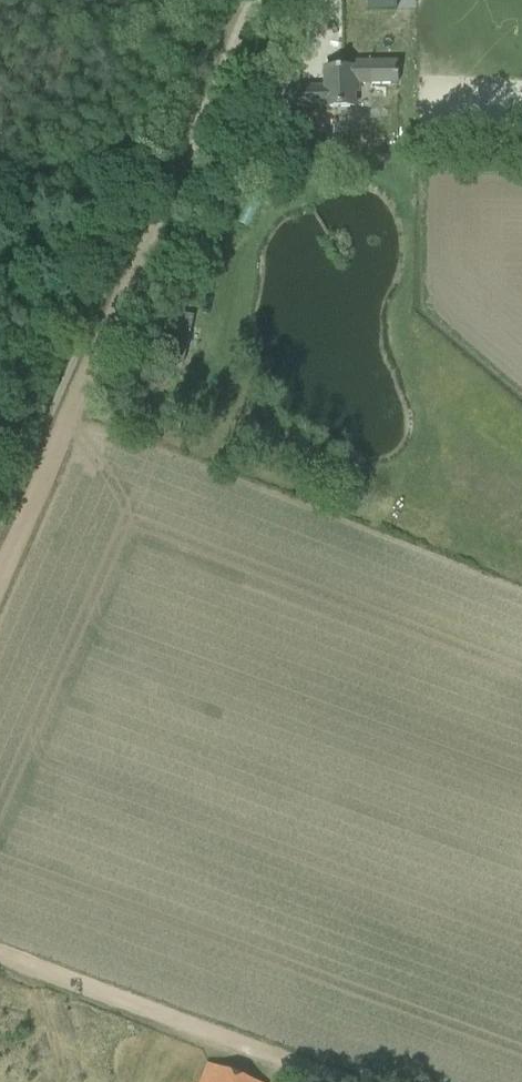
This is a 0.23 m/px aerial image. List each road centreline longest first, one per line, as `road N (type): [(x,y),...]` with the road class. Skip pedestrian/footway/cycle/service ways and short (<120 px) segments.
road 1 (track): [(254,0),(0,578)]
road 2 (track): [(365,1081),(0,953)]

